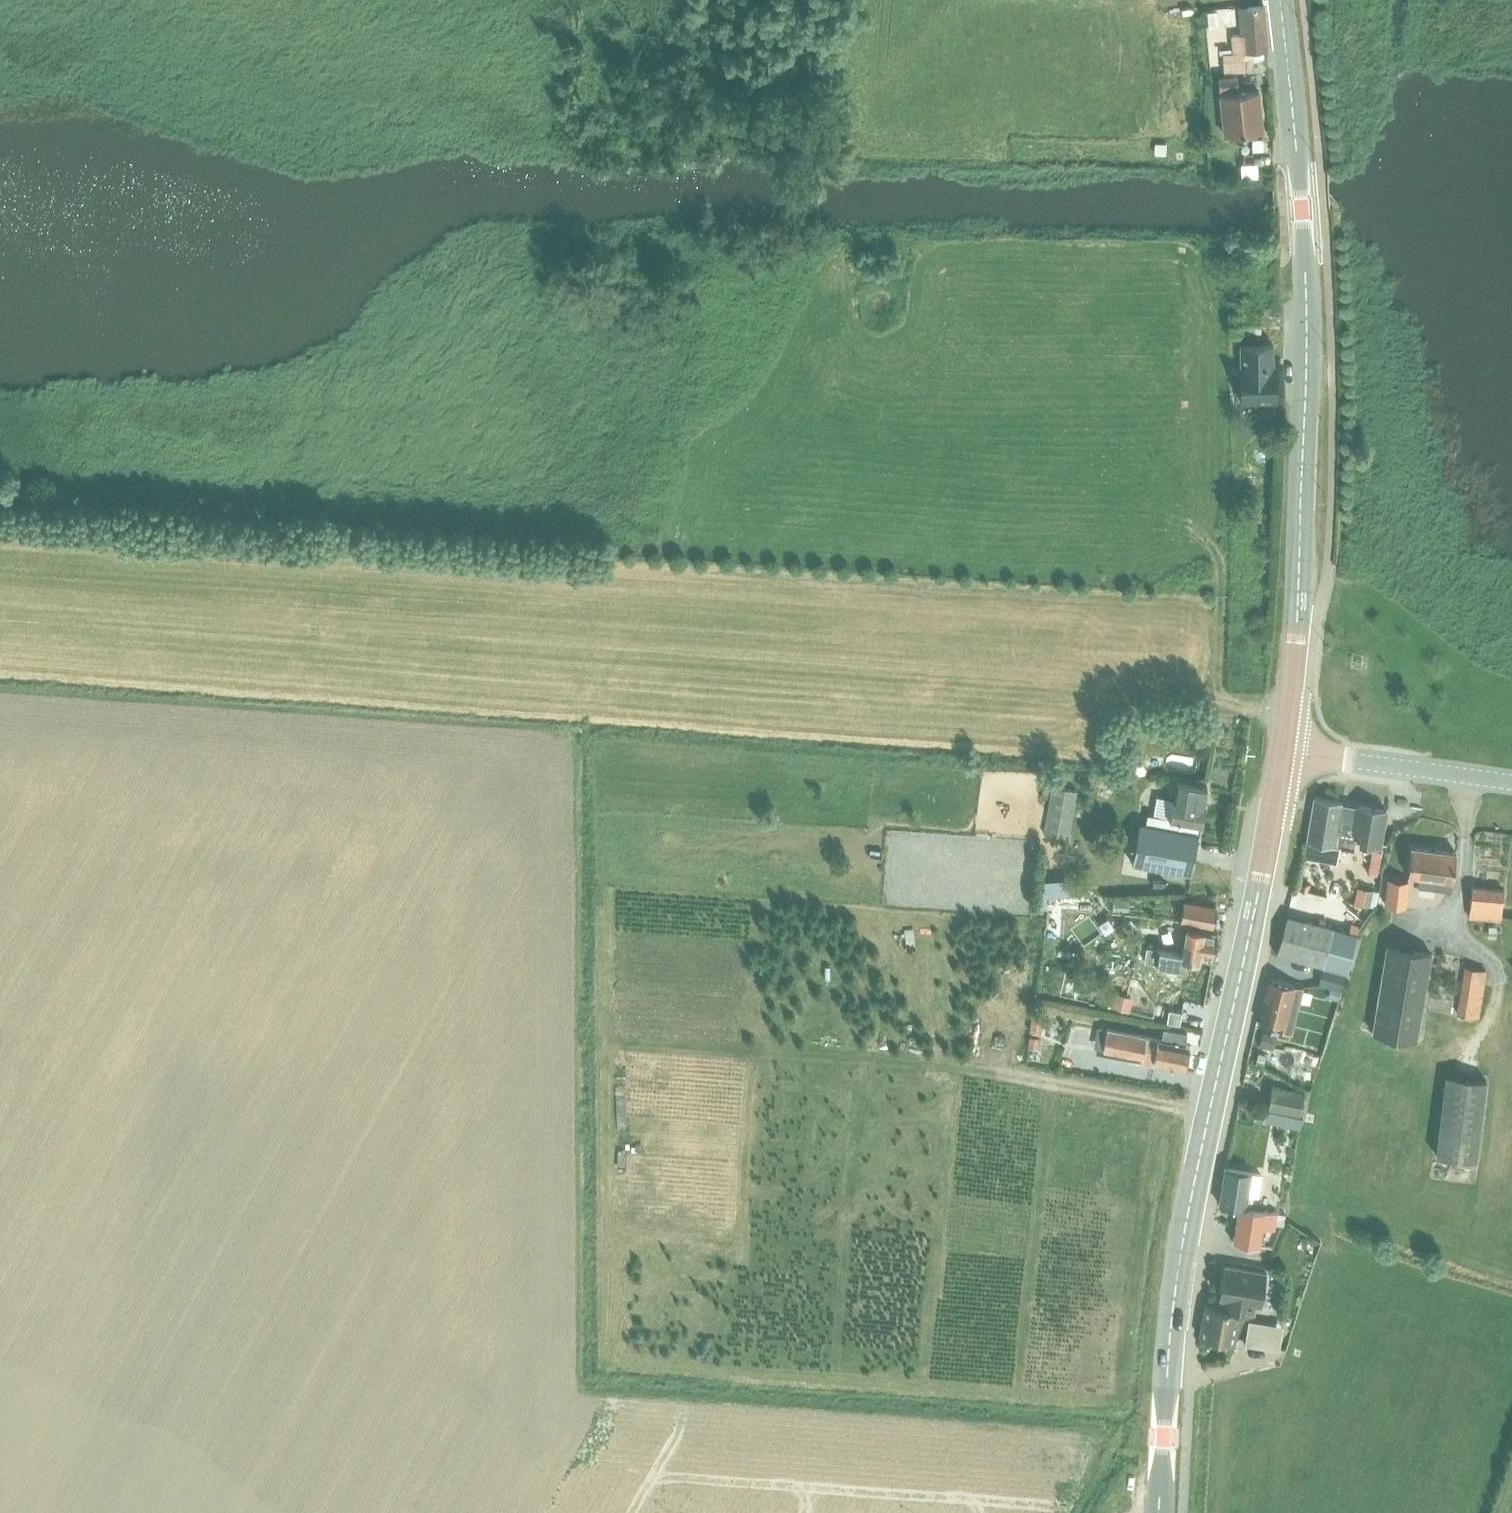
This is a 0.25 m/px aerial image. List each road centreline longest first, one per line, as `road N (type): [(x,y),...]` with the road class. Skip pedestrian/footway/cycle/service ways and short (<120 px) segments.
road 1 (secondary): [(1160,1512),(1182,1239),(1282,753)]
road 2 (secondary): [(1282,753),(1296,633),(1306,356),(1299,174),(1277,0)]
road 3 (tertiary): [(1282,753),(1511,783)]

